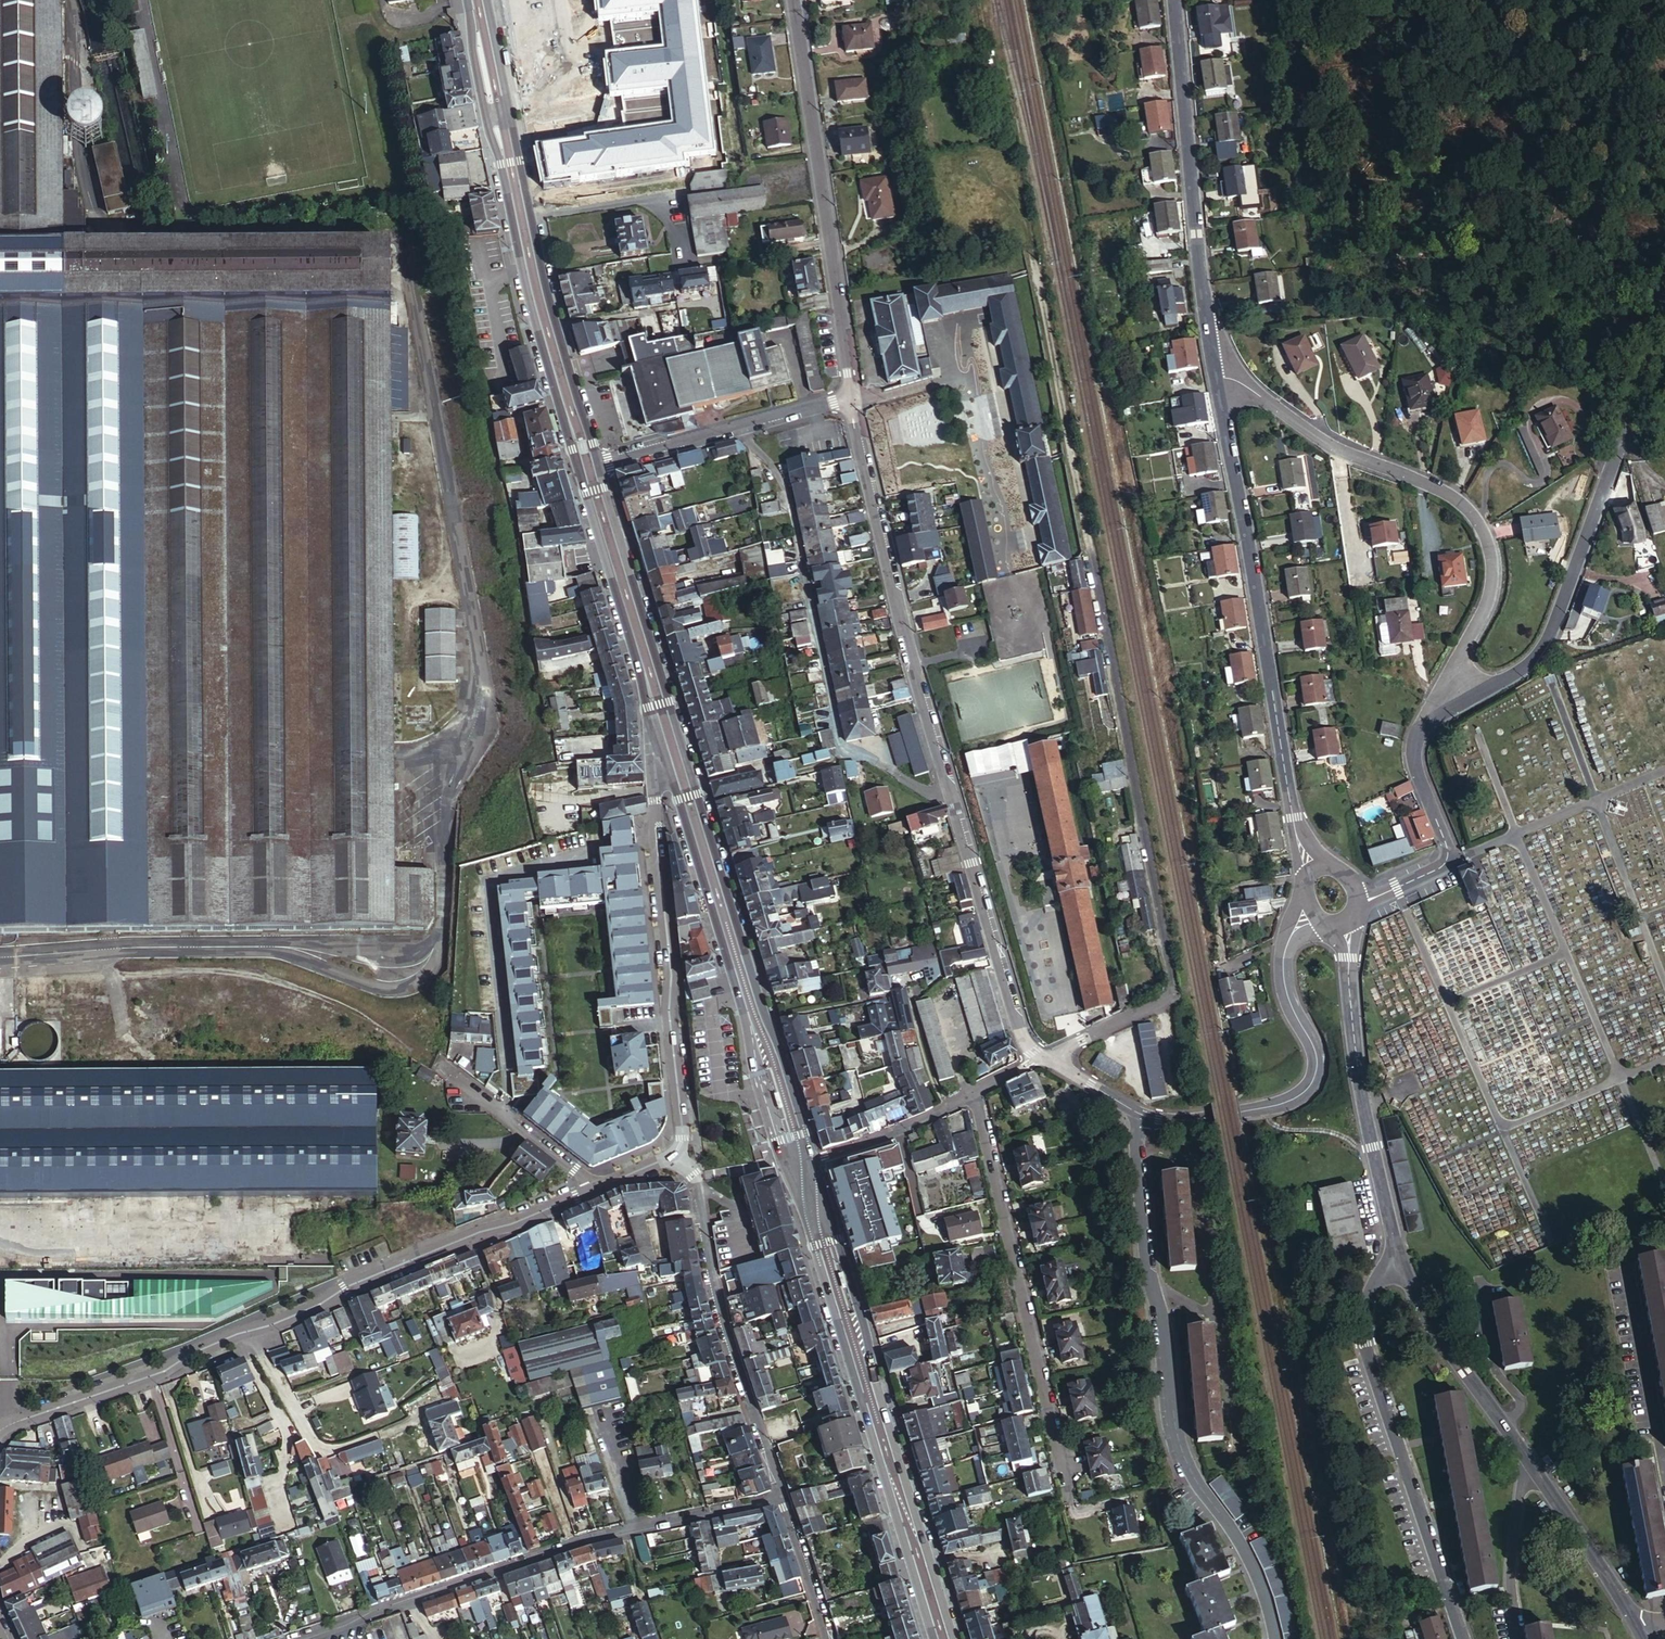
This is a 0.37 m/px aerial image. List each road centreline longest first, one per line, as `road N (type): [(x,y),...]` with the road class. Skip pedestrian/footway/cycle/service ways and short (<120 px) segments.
road 1 (residential): [(1042,1057),(1170,997),(1030,253),(918,277)]
road 2 (residential): [(0,1430),(599,1188)]
road 3 (residential): [(1423,726),(1532,664),(1556,627),(1624,433),(1664,229)]
road 4 (unclassified): [(1139,1113),(1150,1280),(1181,1449),(1245,1553),(1275,1638)]
road 5 (residential): [(1423,726),(1487,604),(1492,581),(1480,530),(1453,499),(1336,448),(1243,383),(1214,375)]
road 6 (residential): [(1312,868),(1288,793),(1214,375)]
road 7 (secondary): [(954,1638),(814,1159)]
road 8 (unclassified): [(780,1495),(497,1569),(305,1638)]
road 9 (secondary): [(784,1165),(933,1638)]
road 10 (secondary): [(467,0),(488,129),(578,472)]
road 11 (secondary): [(599,466),(549,296),(488,0)]
road 12 (residential): [(738,428),(777,469),(844,754),(865,753),(929,793),(950,787)]
road 13 (secondary): [(814,1159),(681,744)]
road 14 (residential): [(1636,1626),(1554,1491),(1415,1303),(1400,1262)]
road 15 (secondary): [(661,751),(784,1165)]
road 16 (residential): [(1071,1505),(976,1092)]
road 17 (unclassified): [(1400,1262),(1381,1273),(1364,1313),(1370,1361),(1463,1638)]
road 18 (residential): [(661,751),(653,809),(682,1123),(675,1153)]
road 19 (residential): [(851,398),(794,0)]
road 20 (unclassified): [(950,787),(851,398)]
road 21 (residential): [(1214,375),(1173,0)]
road 22 (residential): [(675,1153),(693,1175),(707,1261),(780,1495)]
road 23 (residential): [(1400,1262),(1357,1074),(1345,924)]
road 24 (secondary): [(578,472),(661,751)]
road 25 (secondary): [(681,744),(599,466)]
road 26 (unclassified): [(1042,1057),(1019,1030),(950,787)]
road 27 (residential): [(1241,1110),(1293,1098),(1311,1084),(1317,1057),(1283,973),(1292,929),(1312,912)]
road 28 (residential): [(1358,903),(1447,857),(1413,759),(1423,726)]
road 29 (residential): [(599,1188),(441,1065)]
road 30 (residential): [(1629,1270),(1664,1461)]
road 31 (residential): [(814,1159),(976,1092)]
road 32 (residential): [(780,1495),(827,1638)]
road 33 (unclassified): [(738,428),(599,466)]

